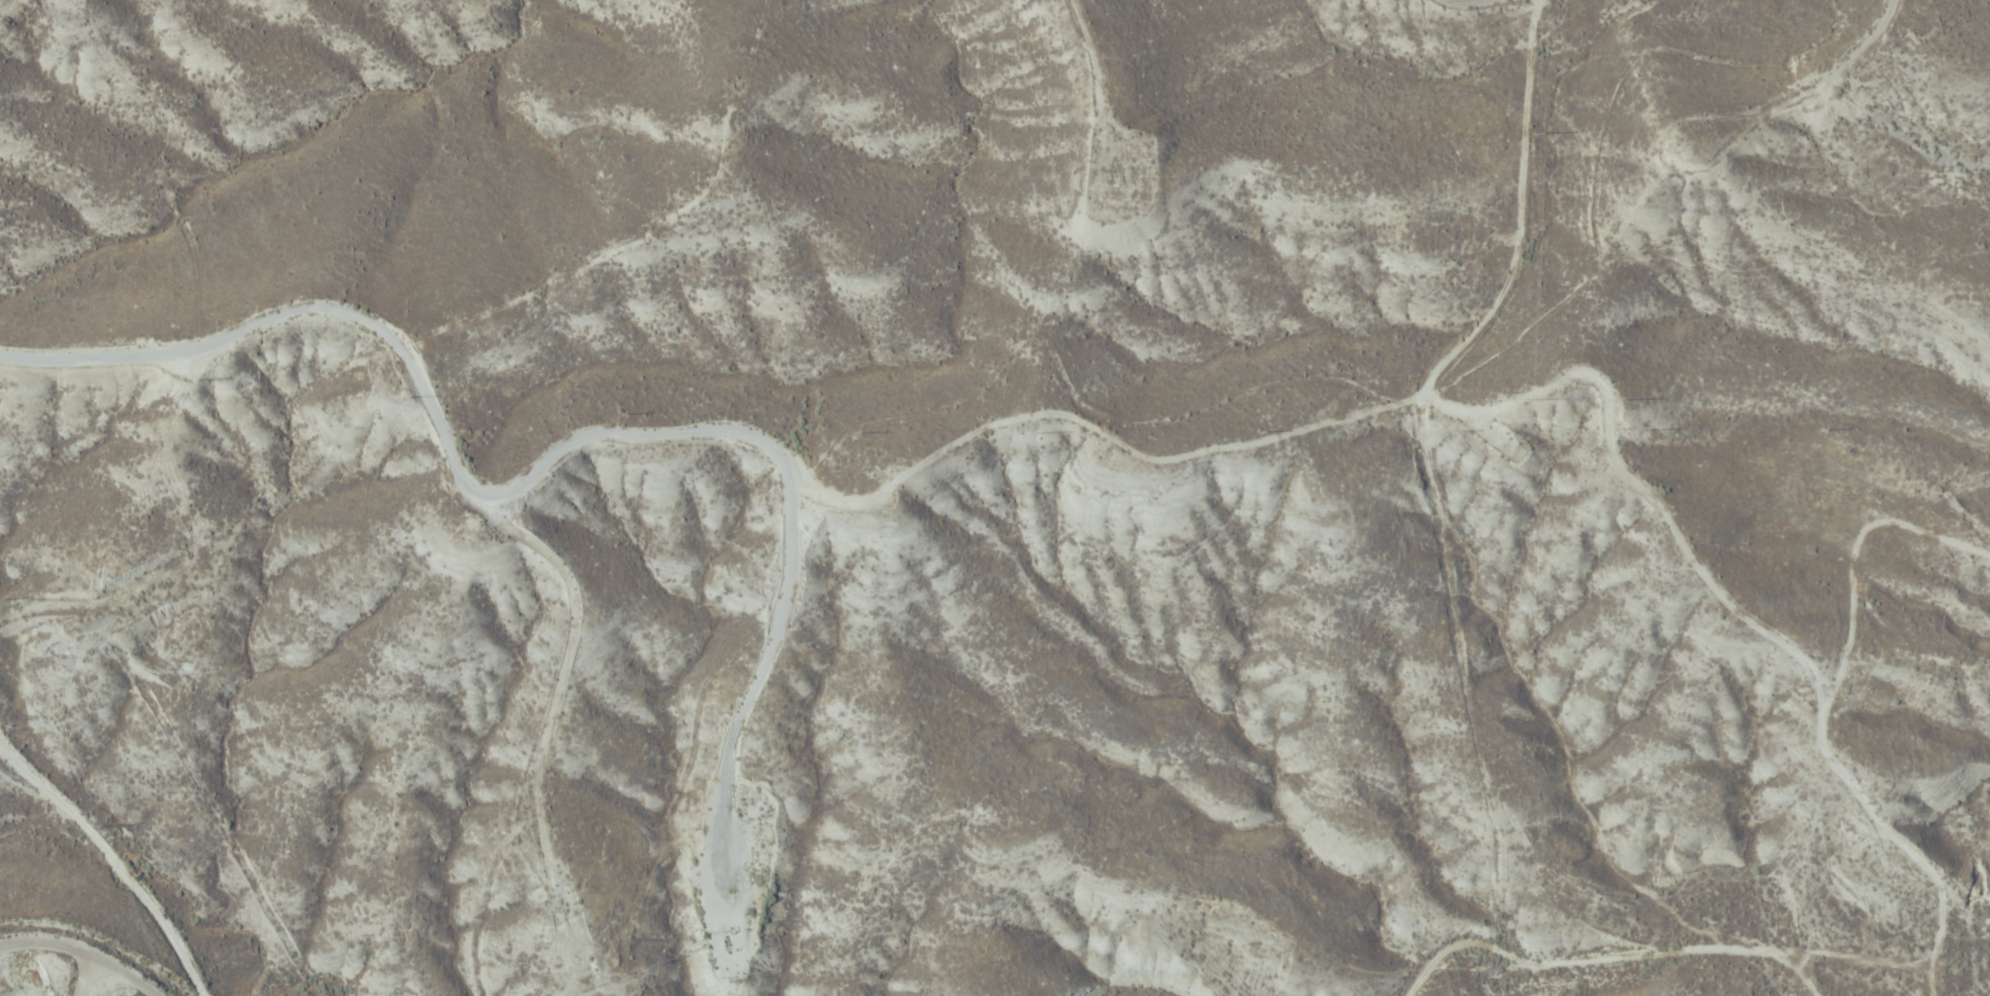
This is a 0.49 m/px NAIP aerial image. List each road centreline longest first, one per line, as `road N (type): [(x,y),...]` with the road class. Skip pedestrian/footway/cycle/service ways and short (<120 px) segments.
road 1 (track): [(0,948),(63,942),(161,995)]

